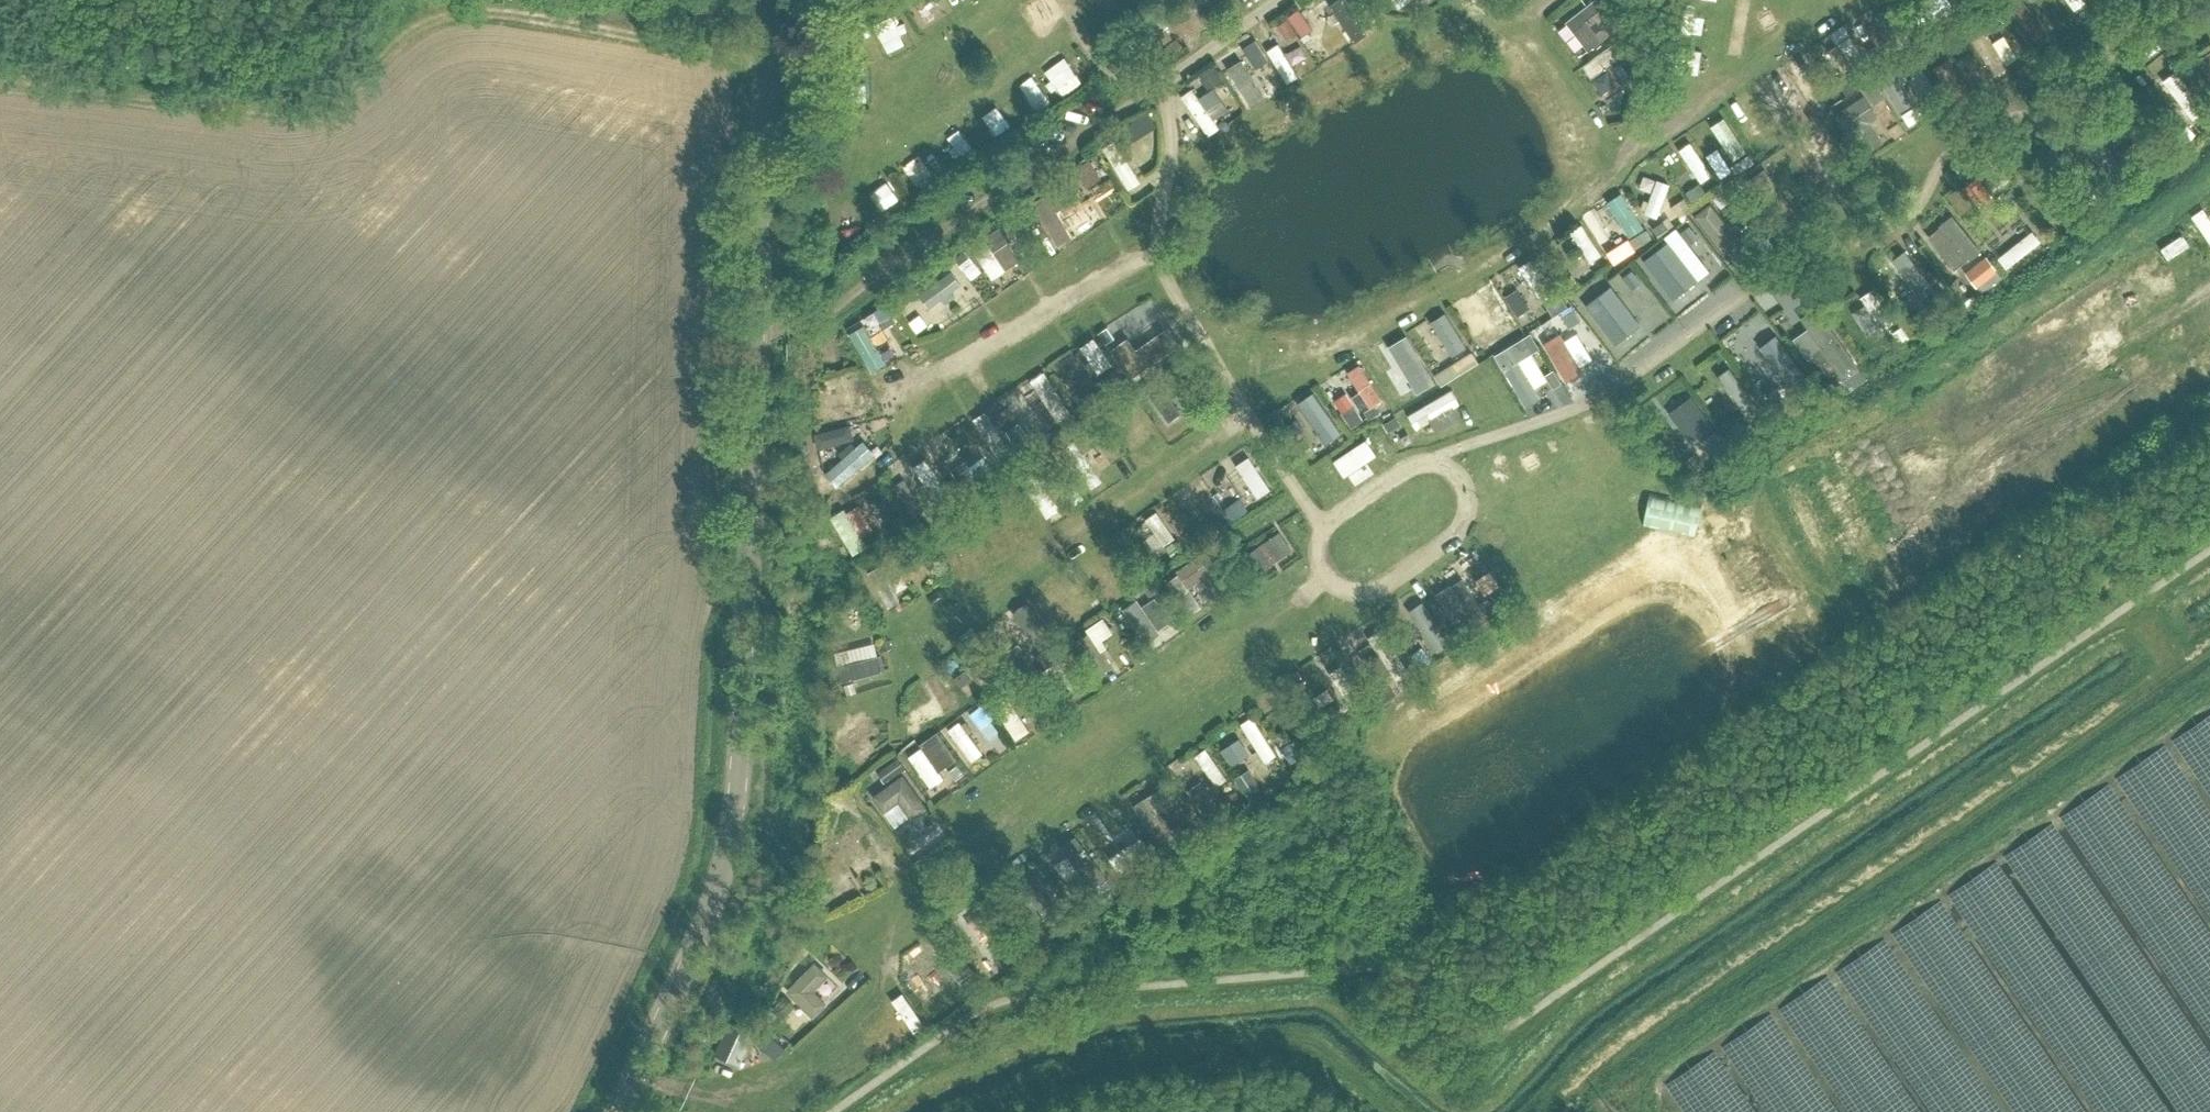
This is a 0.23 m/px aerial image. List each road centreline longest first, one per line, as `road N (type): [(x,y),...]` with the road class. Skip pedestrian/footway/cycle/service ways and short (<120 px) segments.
road 1 (tertiary): [(625,1111),(714,920),(739,834),(777,0)]
road 2 (track): [(774,67),(504,11),(468,12),(392,43),(367,75),(313,112),(0,81)]

